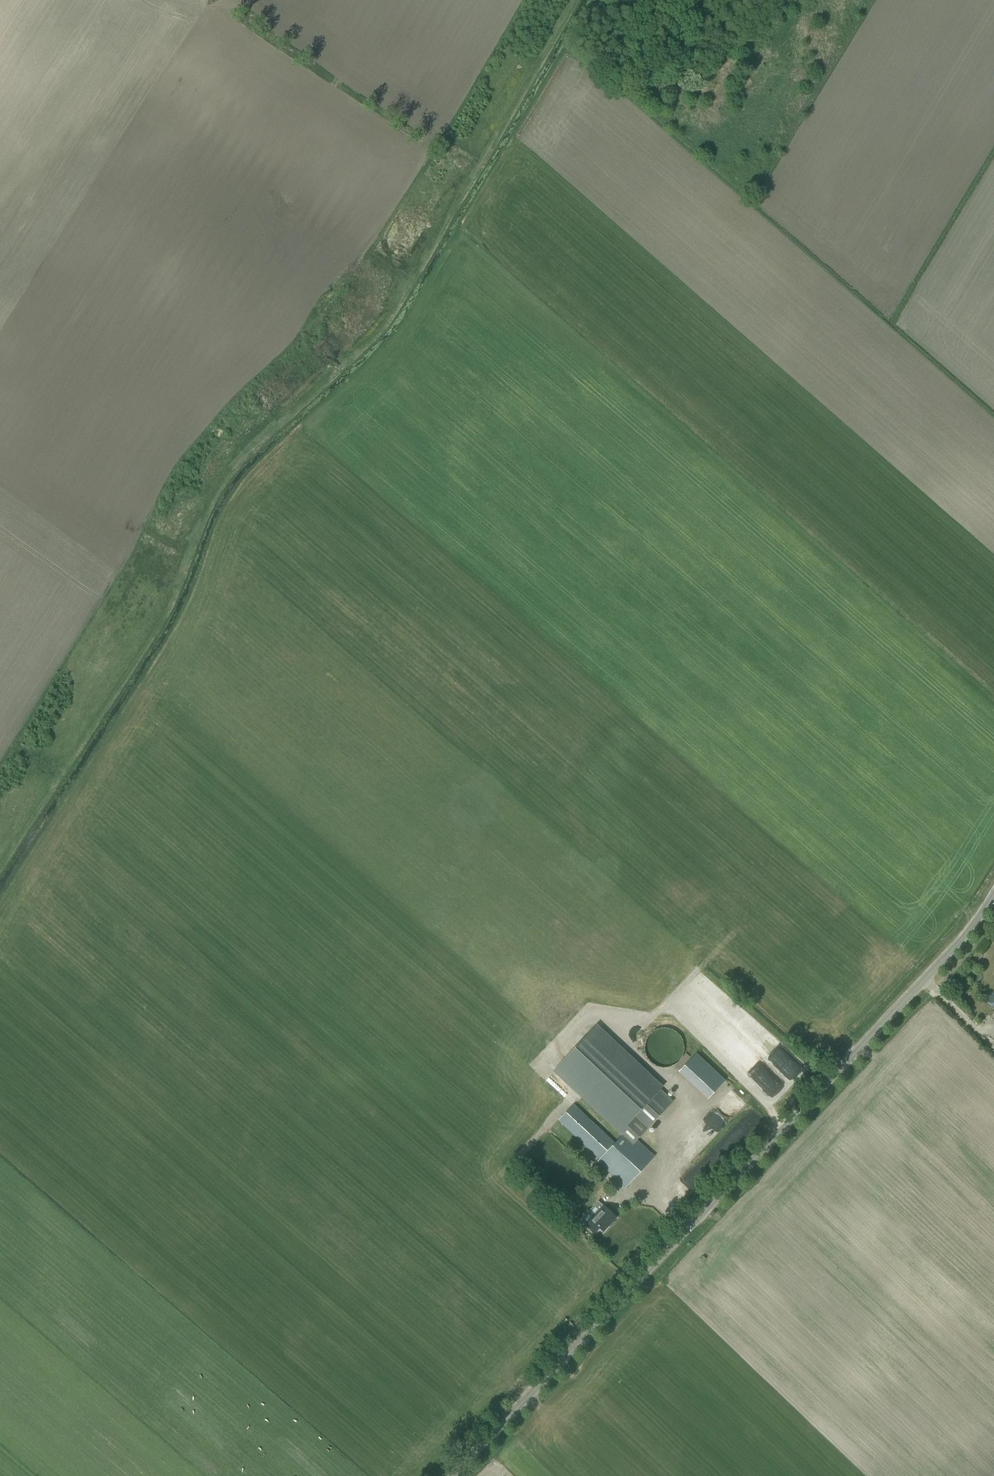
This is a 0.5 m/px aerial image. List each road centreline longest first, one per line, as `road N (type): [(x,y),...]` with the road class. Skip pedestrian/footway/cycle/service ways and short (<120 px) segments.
road 1 (unclassified): [(457,1475),(975,933),(993,902)]

